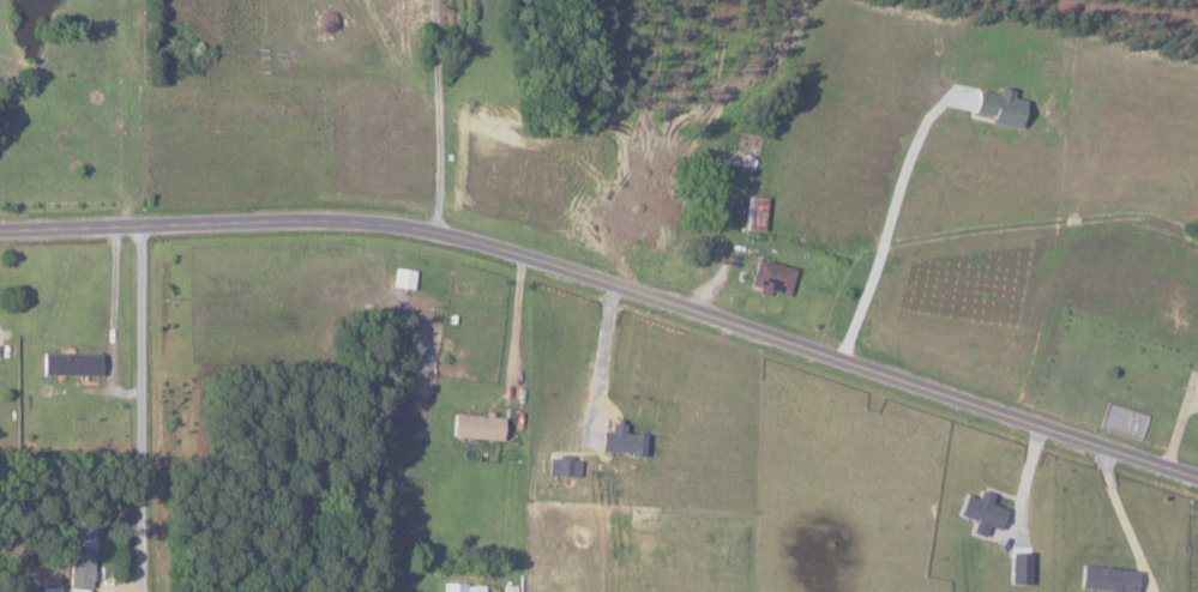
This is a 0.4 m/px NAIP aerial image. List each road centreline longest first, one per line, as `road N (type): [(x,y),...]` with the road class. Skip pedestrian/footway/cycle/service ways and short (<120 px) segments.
road 1 (tertiary): [(0,234),(302,219),(437,229),(1197,475)]
road 2 (residential): [(145,231),(143,591)]

